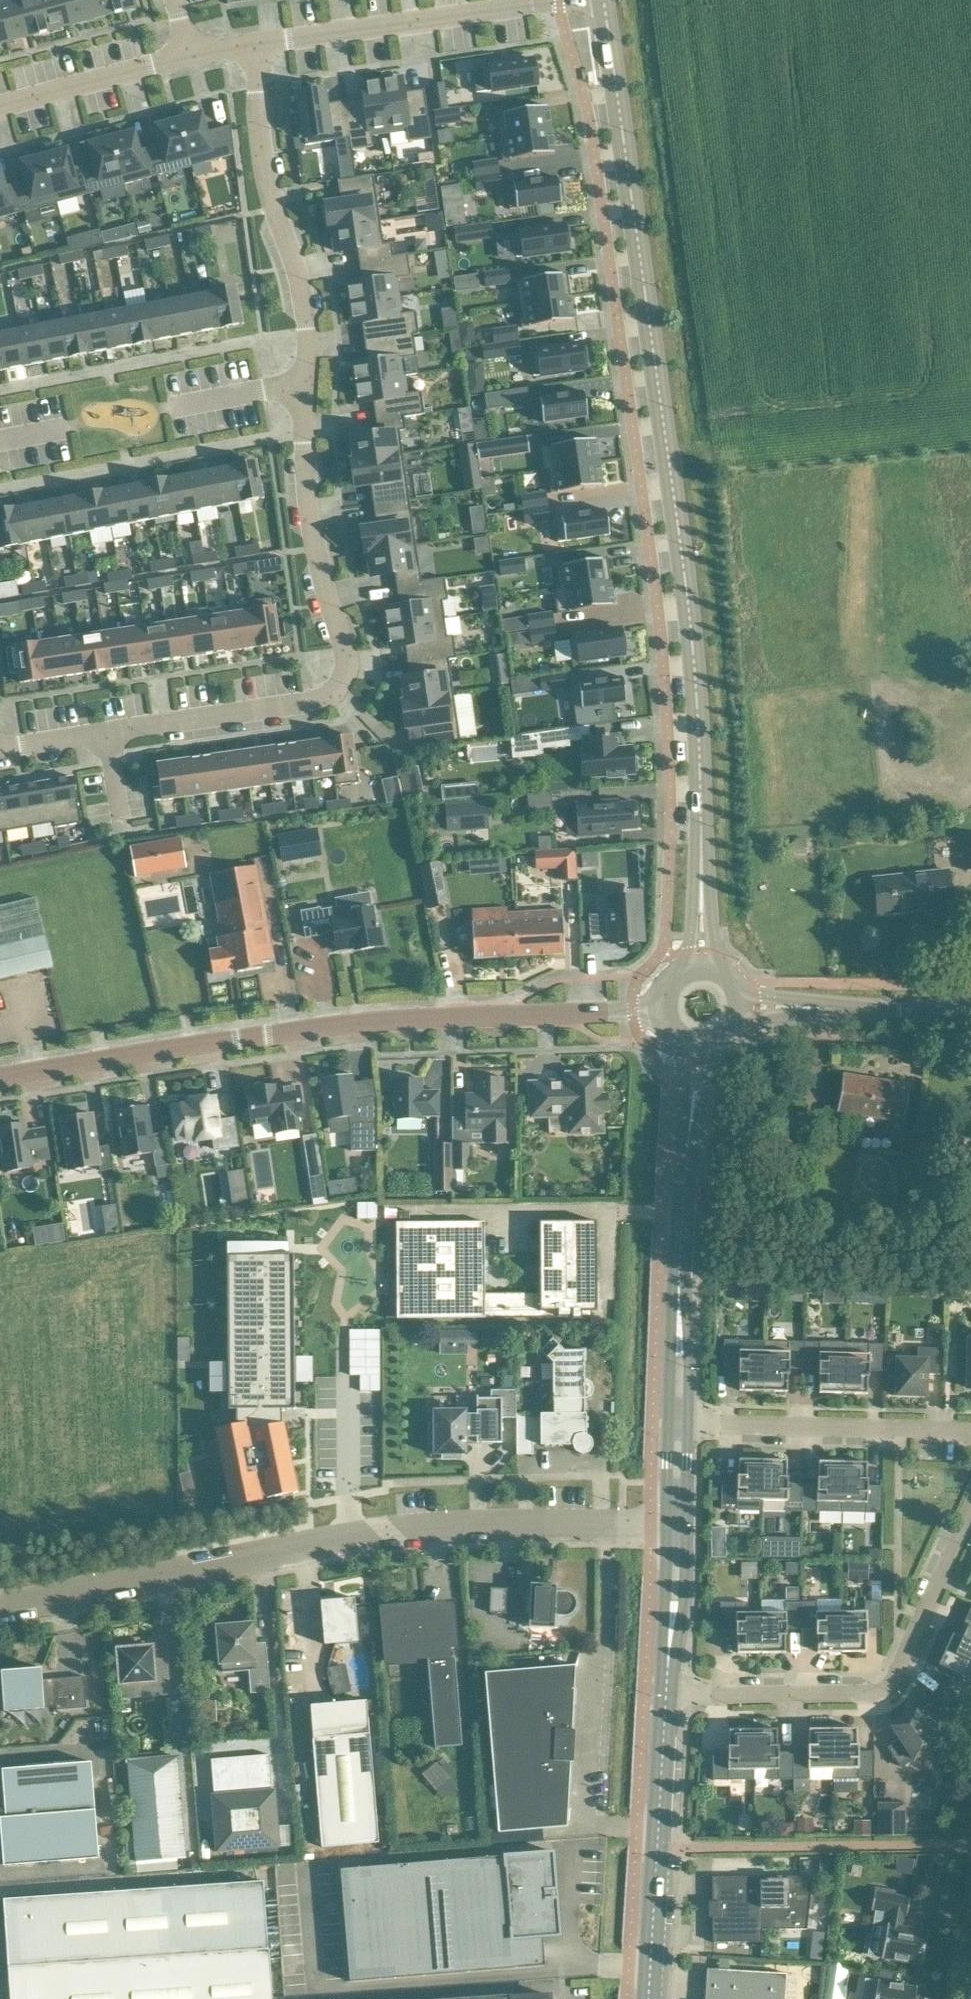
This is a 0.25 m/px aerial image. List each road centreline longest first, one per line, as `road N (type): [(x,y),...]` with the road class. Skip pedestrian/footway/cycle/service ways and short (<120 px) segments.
road 1 (residential): [(0,763),(354,704),(328,617),(314,530),(303,285),(269,191),(254,44)]
road 2 (tertiary): [(700,962),(690,624),(604,0)]
road 3 (residential): [(0,1611),(381,1533),(677,1525)]
road 4 (tertiary): [(0,1077),(362,1022),(654,1011)]
road 5 (residential): [(666,1697),(886,1690),(970,1512)]
road 6 (tertiary): [(678,1425),(685,1171),(702,1052)]
road 7 (residential): [(565,0),(254,44)]
road 8 (tertiary): [(648,1998),(666,1697)]
road 9 (residential): [(970,1435),(678,1425)]
road 10 (tertiary): [(743,1007),(970,1010)]
road 11 (residential): [(191,56),(0,107)]
road 12 (tertiary): [(666,1697),(677,1525)]

